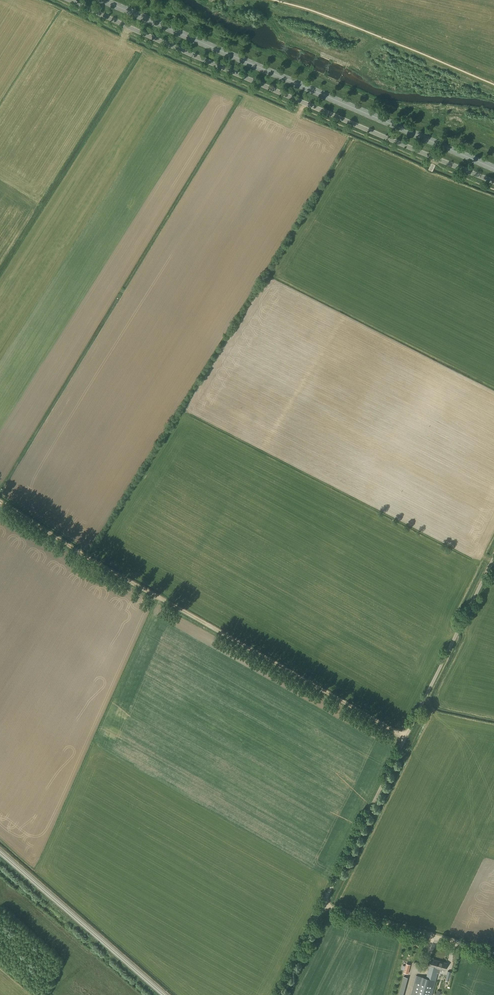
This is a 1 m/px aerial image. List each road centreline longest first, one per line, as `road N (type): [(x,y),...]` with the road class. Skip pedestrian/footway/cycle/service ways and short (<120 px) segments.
road 1 (track): [(0,502),(404,737)]
road 2 (unclassified): [(493,182),(69,0)]
road 3 (primary): [(493,168),(101,0)]
road 4 (unclassified): [(322,905),(493,551)]
road 5 (unclassified): [(322,905),(454,942)]

